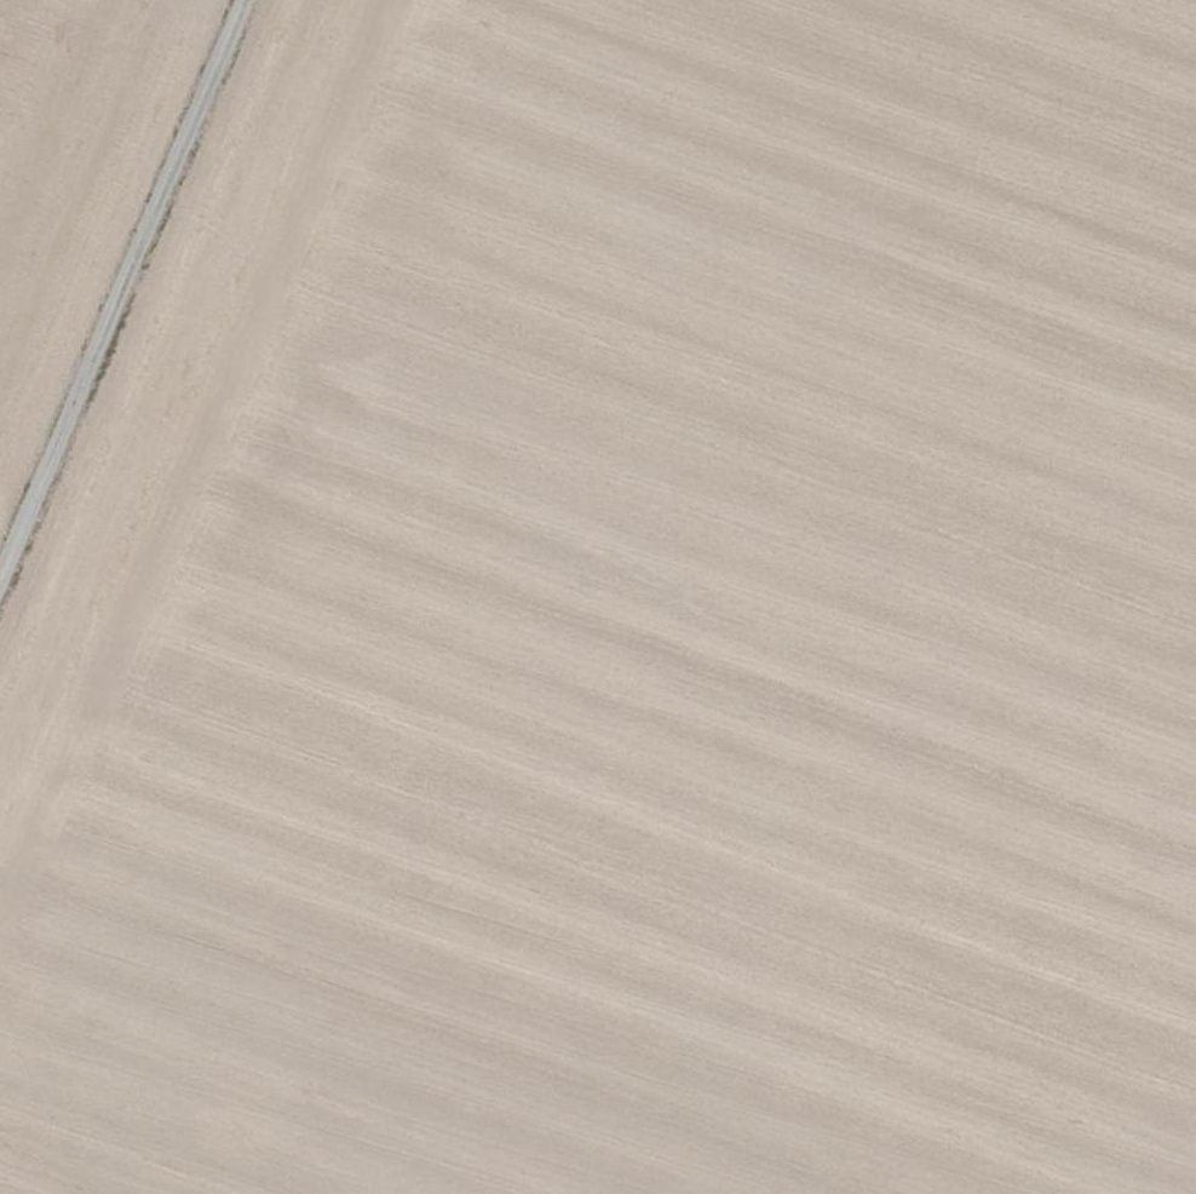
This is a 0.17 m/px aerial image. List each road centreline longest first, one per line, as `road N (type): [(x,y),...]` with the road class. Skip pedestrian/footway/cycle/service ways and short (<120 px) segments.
road 1 (track): [(0,632),(272,0)]

